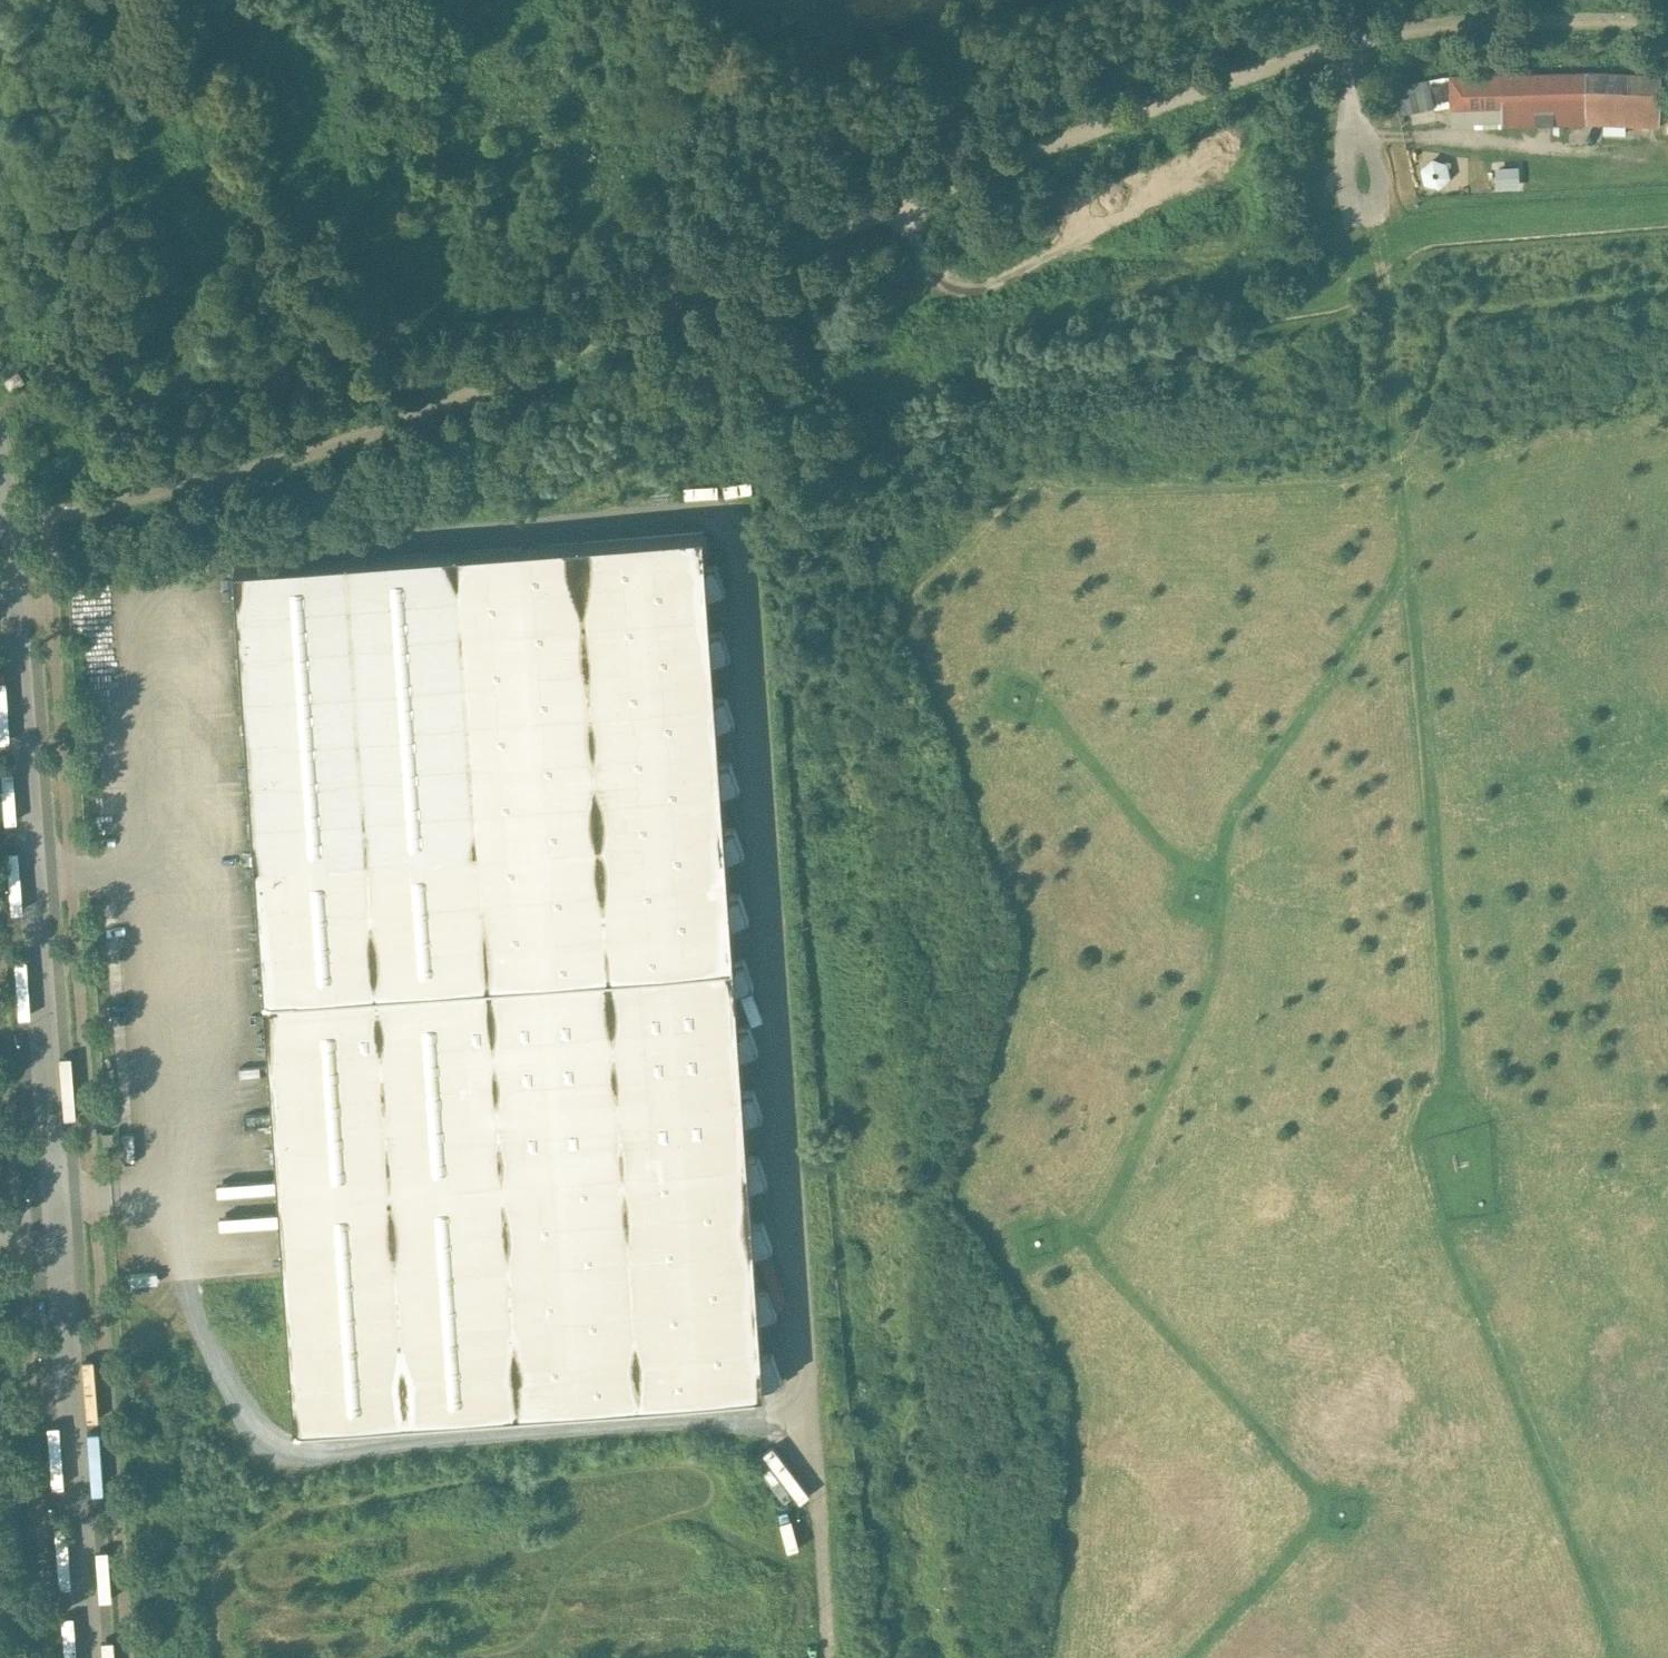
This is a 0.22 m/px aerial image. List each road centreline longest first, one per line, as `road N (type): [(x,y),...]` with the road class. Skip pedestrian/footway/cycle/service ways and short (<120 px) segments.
road 1 (unclassified): [(7,524),(295,450),(1047,142),(1255,68),(1418,24),(1568,13),(1667,18)]
road 2 (unclassified): [(7,524),(87,1657)]

